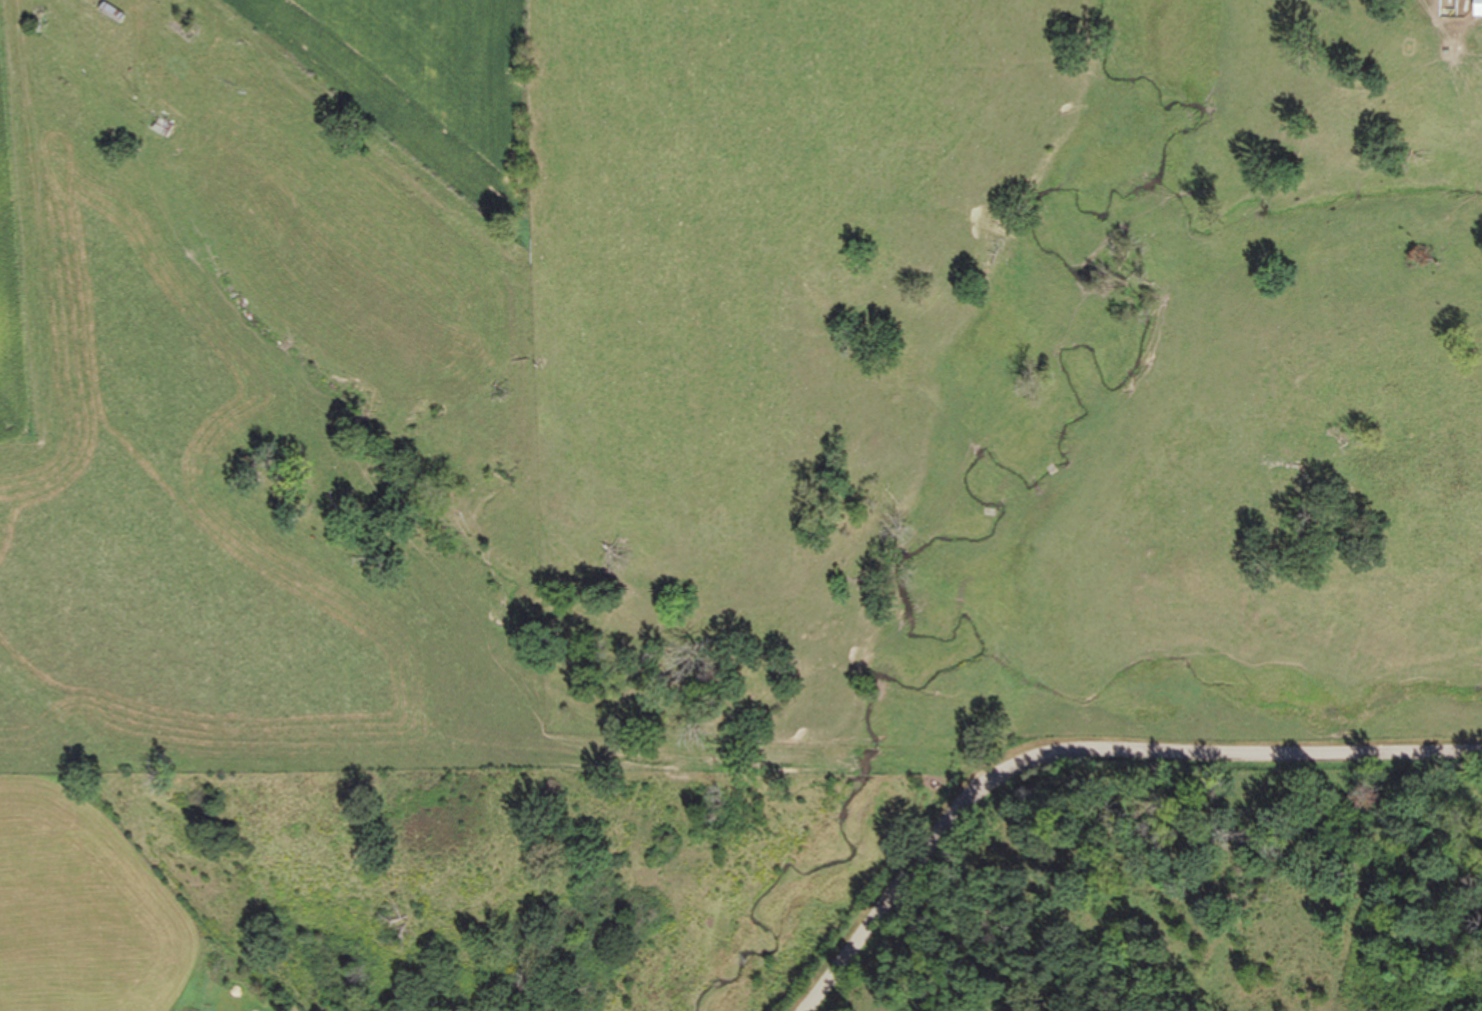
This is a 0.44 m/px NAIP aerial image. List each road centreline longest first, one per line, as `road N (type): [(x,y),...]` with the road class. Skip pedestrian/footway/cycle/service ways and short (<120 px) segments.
road 1 (residential): [(799,1010),(960,805),(1035,758),(1117,751),(1481,758)]

